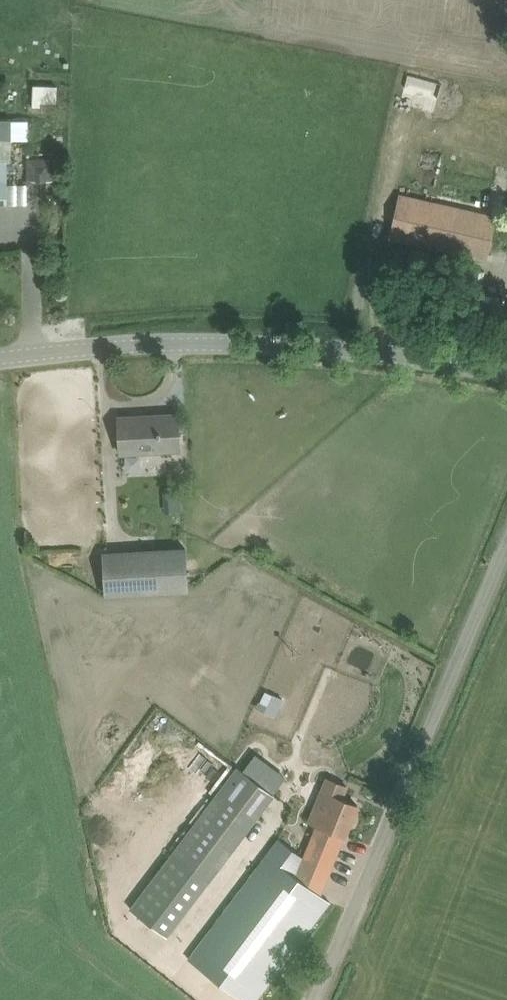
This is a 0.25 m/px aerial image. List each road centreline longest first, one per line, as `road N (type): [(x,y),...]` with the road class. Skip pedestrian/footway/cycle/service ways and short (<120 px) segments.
road 1 (tertiary): [(0,358),(138,344),(340,349),(506,373)]
road 2 (unclassified): [(315,999),(506,546)]

